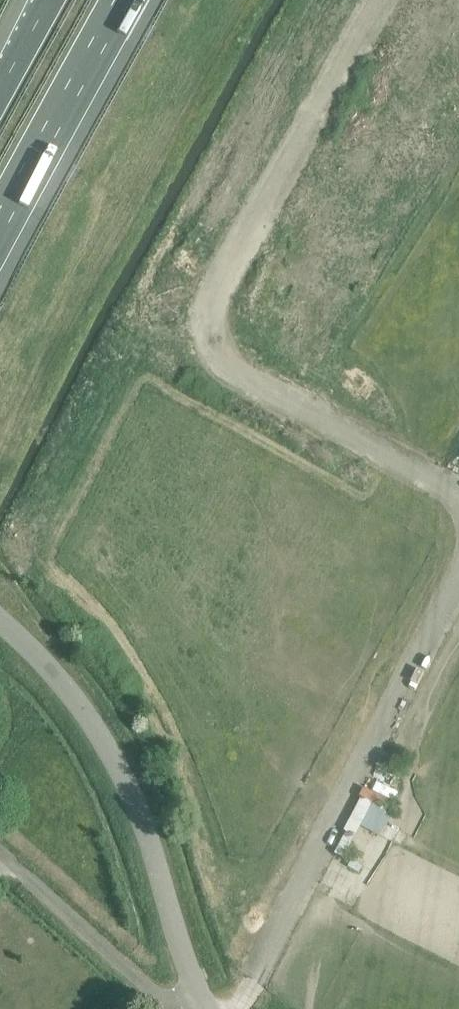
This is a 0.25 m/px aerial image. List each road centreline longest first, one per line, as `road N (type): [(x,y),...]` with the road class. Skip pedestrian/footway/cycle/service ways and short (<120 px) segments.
road 1 (track): [(386,0),(213,313),(221,358),(458,498)]
road 2 (track): [(458,576),(235,1008)]
road 3 (unclassified): [(208,1008),(124,775),(65,685),(0,619)]
road 4 (motorway): [(0,228),(124,0)]

